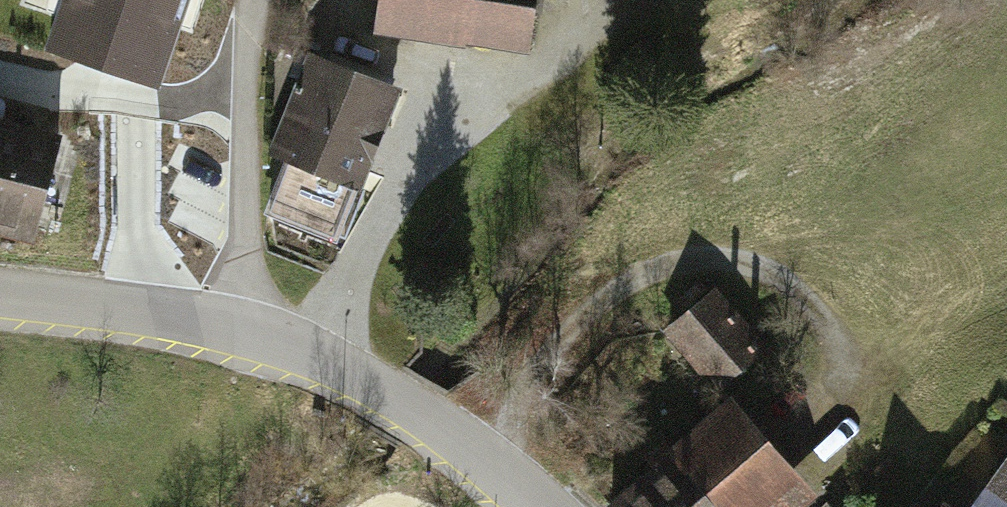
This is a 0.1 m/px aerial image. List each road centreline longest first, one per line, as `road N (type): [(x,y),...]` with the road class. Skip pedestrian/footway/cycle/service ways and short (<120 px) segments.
road 1 (unclassified): [(241,327),(373,381),(452,435),(532,506)]
road 2 (residential): [(259,0),(247,34),(241,327)]
road 3 (unclassified): [(0,293),(241,327)]

